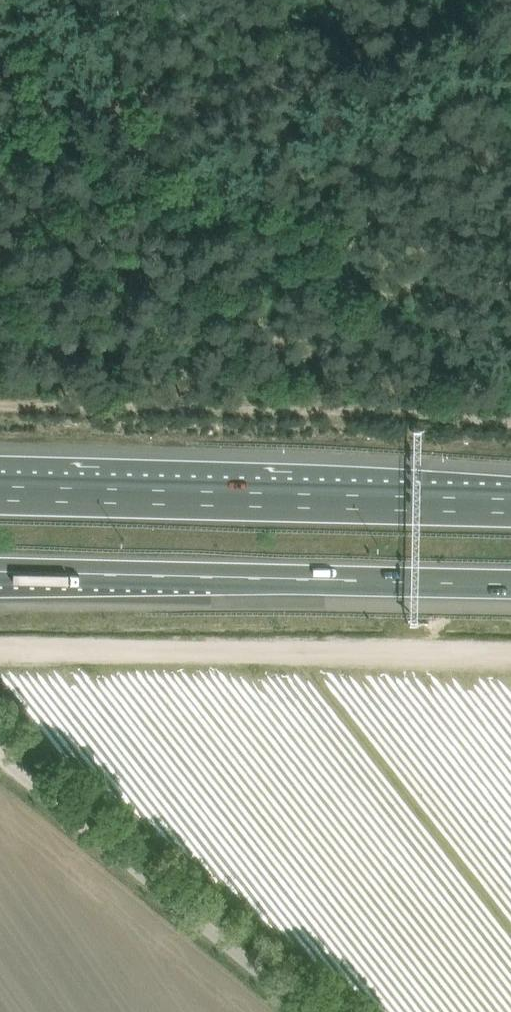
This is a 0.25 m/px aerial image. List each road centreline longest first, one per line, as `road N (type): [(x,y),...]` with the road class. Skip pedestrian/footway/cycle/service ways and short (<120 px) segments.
road 1 (track): [(0,389),(47,393),(116,377),(135,363),(157,308),(182,289),(273,355),(296,362),(391,346),(510,365)]
road 2 (motorway): [(0,570),(510,584)]
road 3 (motorway): [(510,504),(0,490)]
road 4 (track): [(0,648),(510,655)]
road 5 (unclassified): [(309,1011),(0,751)]

